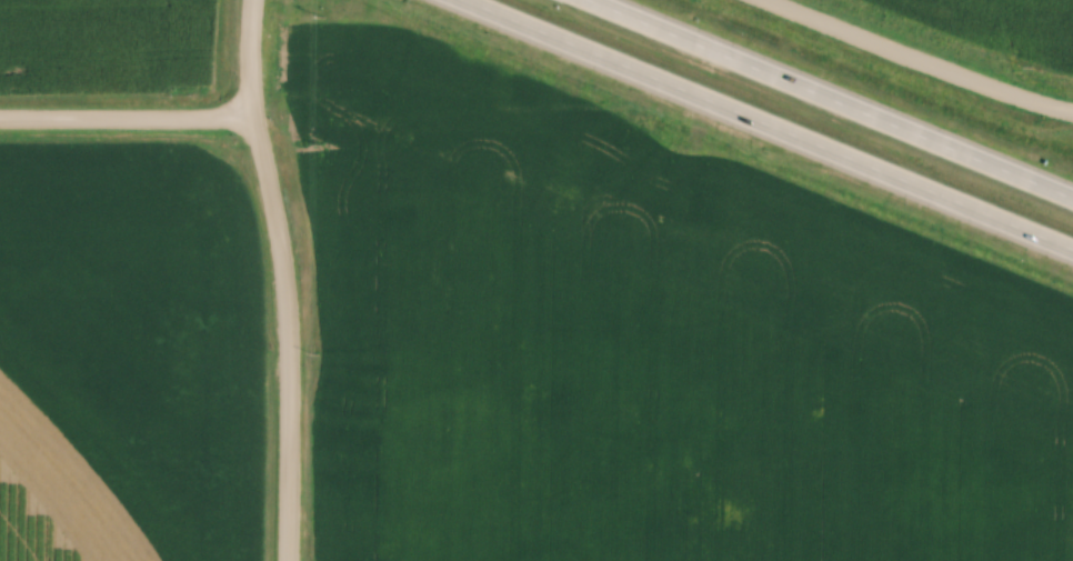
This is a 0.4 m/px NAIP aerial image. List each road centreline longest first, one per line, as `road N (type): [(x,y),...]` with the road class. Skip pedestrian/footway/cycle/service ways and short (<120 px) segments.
road 1 (trunk): [(463,0),(1072,248)]
road 2 (tertiary): [(289,560),(292,298),(259,119),(254,0)]
road 3 (trunk): [(1072,198),(591,0)]
road 4 (residential): [(773,0),(1072,111)]
road 5 (tertiary): [(259,119),(0,121)]

